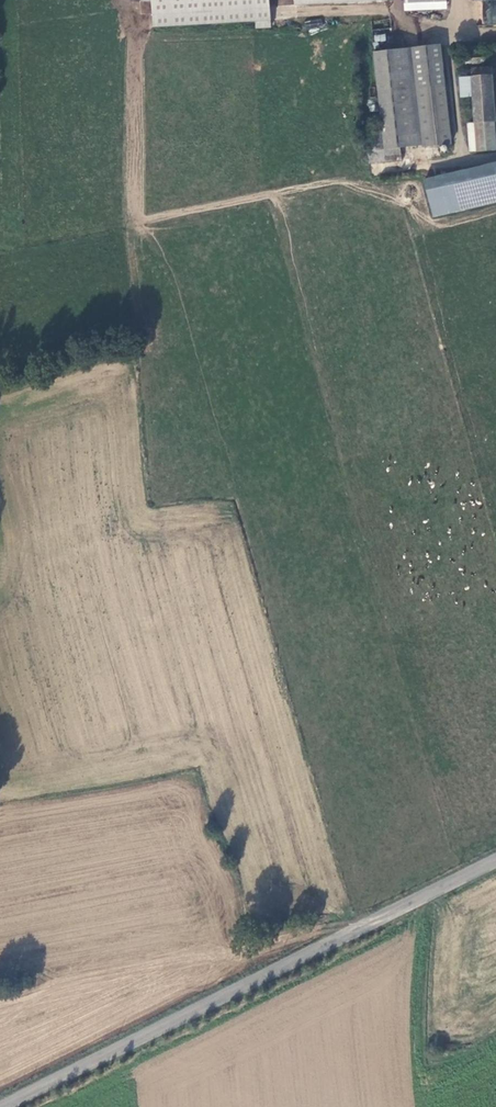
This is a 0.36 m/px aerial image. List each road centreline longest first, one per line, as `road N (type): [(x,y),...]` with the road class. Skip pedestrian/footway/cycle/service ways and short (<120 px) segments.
road 1 (unclassified): [(1,1106),(495,863)]

